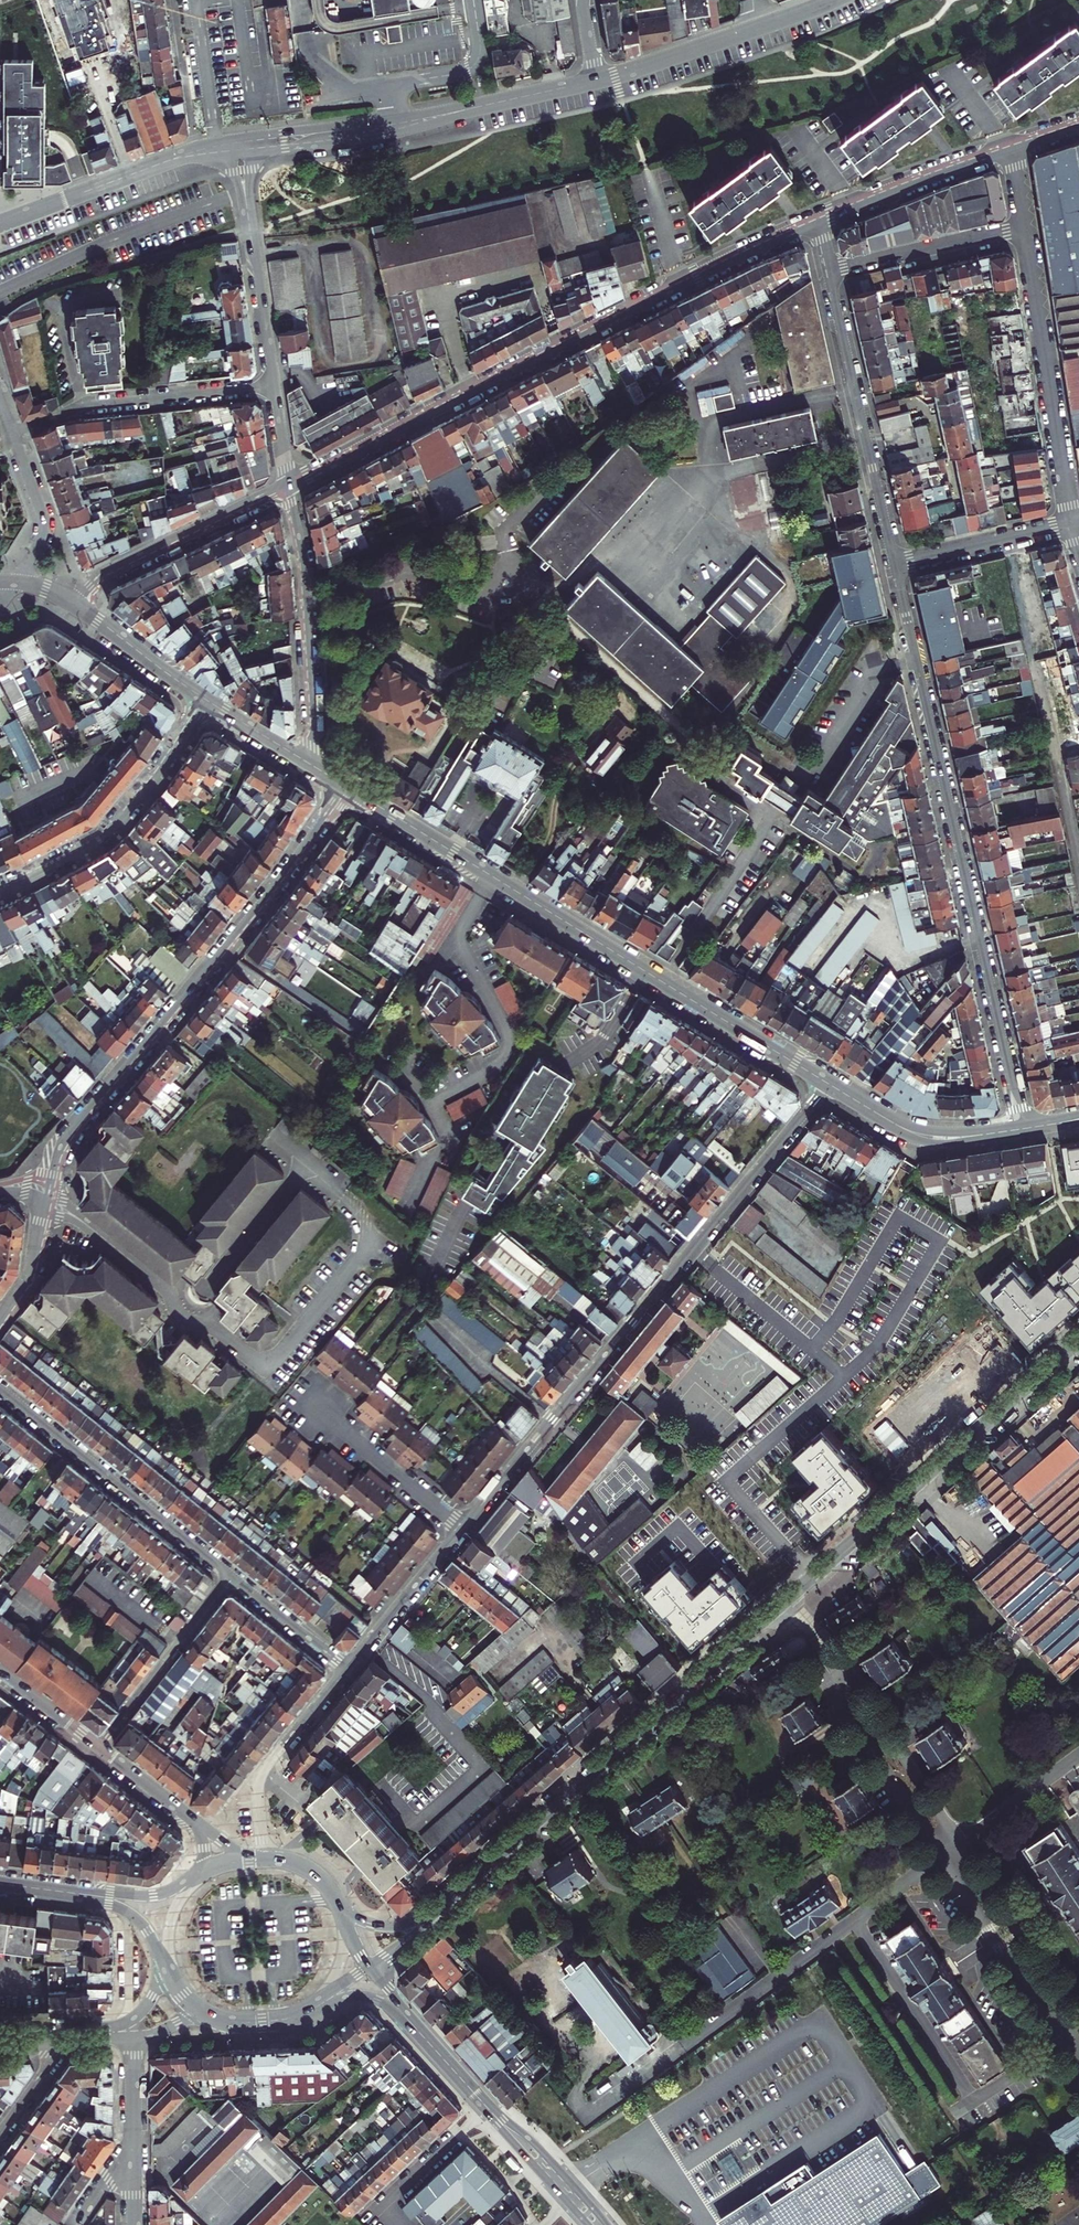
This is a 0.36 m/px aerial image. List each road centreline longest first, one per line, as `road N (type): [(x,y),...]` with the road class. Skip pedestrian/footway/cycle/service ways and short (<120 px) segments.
road 1 (residential): [(435,1916),(1078,1340)]
road 2 (residential): [(287,485),(819,218)]
road 3 (residential): [(1025,1128),(894,563)]
road 4 (residential): [(462,1527),(828,1084)]
road 5 (residential): [(50,1207),(76,1217),(161,1285),(180,1313),(257,1360),(281,1353),(367,1247)]
road 6 (residential): [(346,786),(270,894),(89,1113)]
road 7 (secondary): [(662,982),(346,786)]
road 8 (residential): [(894,563),(829,267)]
road 9 (residential): [(1024,228),(1070,523)]
road 10 (residential): [(230,1574),(0,1389)]
road 11 (residential): [(0,890),(103,837),(208,701)]
road 12 (residential): [(313,766),(302,567),(287,485)]
road 13 (residential): [(11,433),(91,405),(274,385)]
road 14 (residential): [(596,81),(836,0)]
road 15 (residential): [(287,485),(104,574),(77,605)]
road 16 (residential): [(260,153),(384,137),(488,104)]
road 17 (residential): [(274,385),(240,155)]
road 18 (residential): [(488,104),(258,137)]
road 19 (residential): [(264,1859),(262,1779),(347,1668)]
road 20 (residential): [(98,1747),(230,1574)]
road 21 (secondary): [(1025,1128),(922,1136),(828,1084)]
road 22 (residential): [(462,1527),(302,1397)]
road 23 (residential): [(662,982),(774,810)]
road 24 (residential): [(819,218),(1008,149)]
road 25 (residential): [(829,267),(1024,228)]
road 26 (secondary): [(828,1084),(662,982)]
road 27 (residential): [(347,1668),(462,1527)]
road 28 (residential): [(894,563),(1070,523)]
road 29 (residential): [(0,222),(165,162)]
road 30 (residential): [(395,2224),(378,2207),(486,2107)]
road 31 (secondary): [(208,701),(77,605)]
road 32 (residential): [(347,1668),(230,1574)]
road 33 (residential): [(215,142),(195,4)]
road 34 (residential): [(258,137),(239,0)]
road 35 (primary): [(486,2107),(396,2006)]
road 36 (tertiary): [(201,1827),(98,1747)]
road 37 (tertiary): [(98,1747),(0,1670)]
road 38 (primary): [(570,2199),(486,2107)]
road 39 (secondary): [(313,766),(208,701)]

